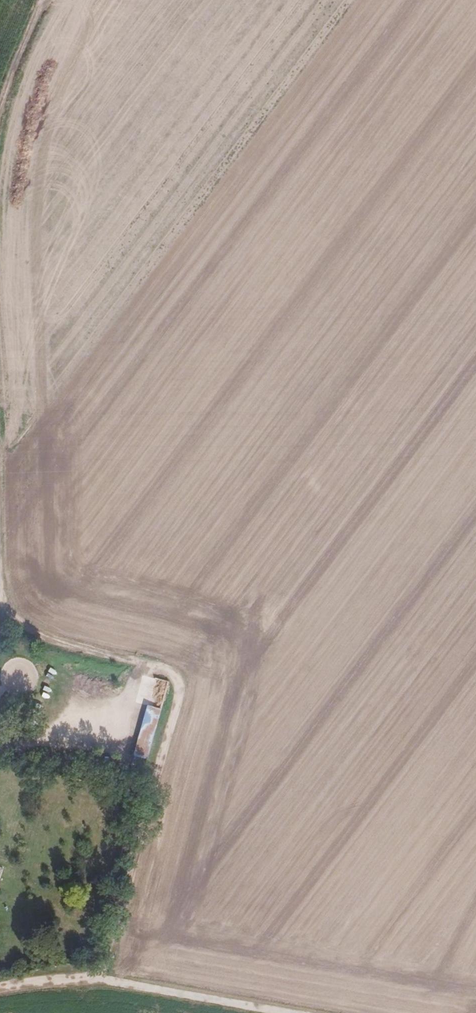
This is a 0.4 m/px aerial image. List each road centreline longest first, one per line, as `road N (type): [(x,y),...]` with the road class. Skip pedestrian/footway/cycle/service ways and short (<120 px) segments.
road 1 (track): [(0,611),(31,631),(175,677),(101,981)]
road 2 (track): [(287,1012),(87,979),(0,990)]

